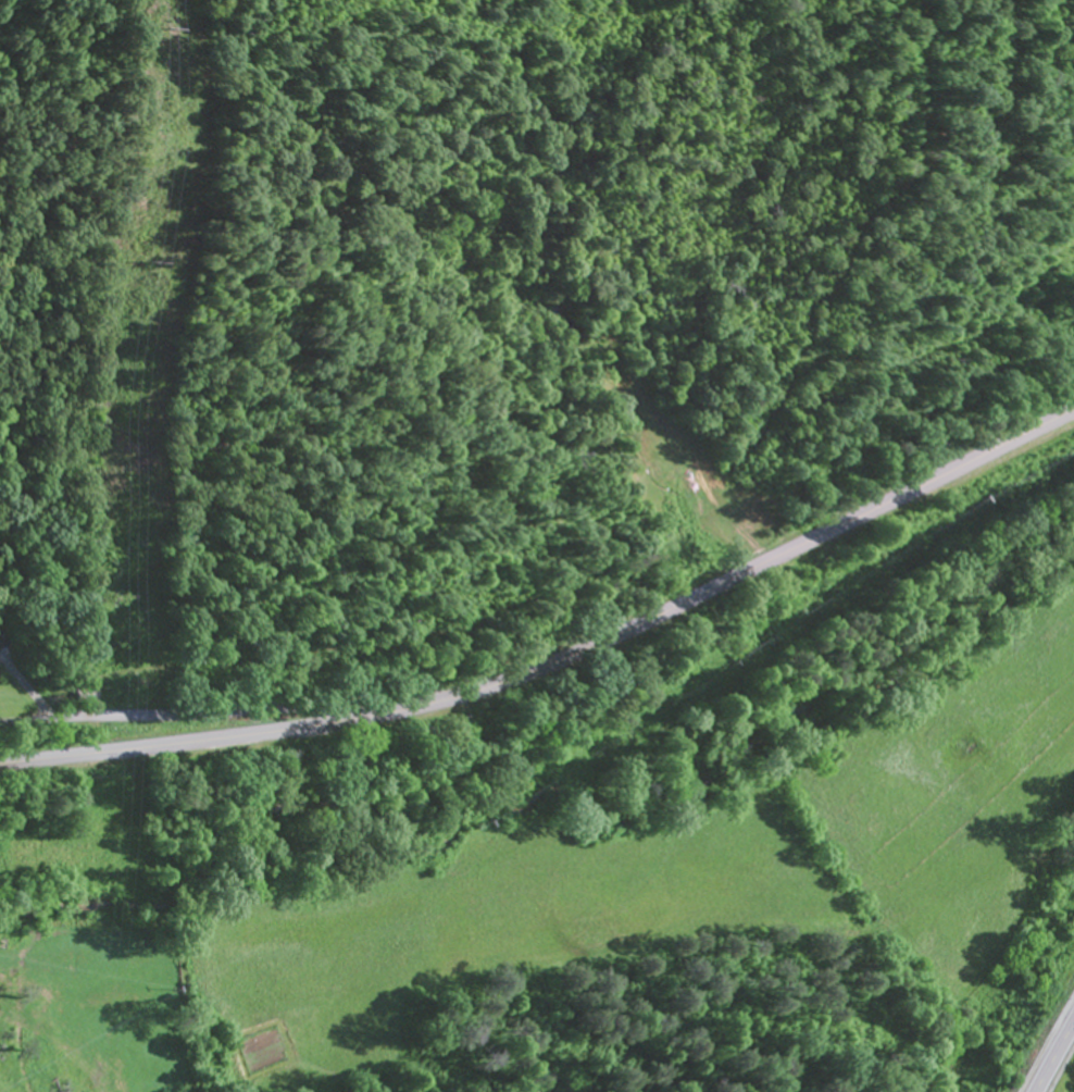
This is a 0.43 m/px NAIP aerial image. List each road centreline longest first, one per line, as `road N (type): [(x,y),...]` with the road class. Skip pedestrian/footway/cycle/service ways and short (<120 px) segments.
road 1 (tertiary): [(0,766),(294,731),(476,693),(633,630),(1073,409)]
road 2 (residential): [(0,727),(335,709),(388,713)]

